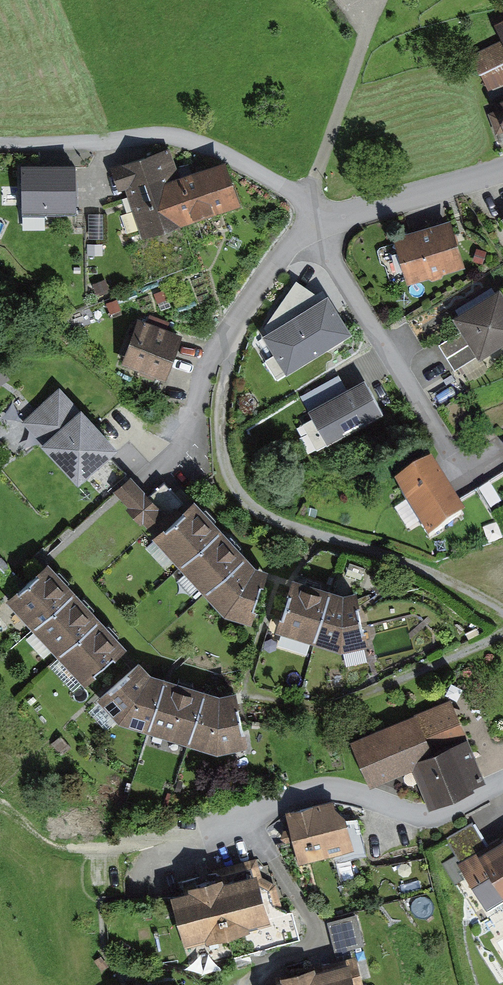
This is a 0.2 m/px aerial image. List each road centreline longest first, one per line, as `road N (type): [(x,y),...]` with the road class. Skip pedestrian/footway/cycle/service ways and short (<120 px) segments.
road 1 (track): [(502,610),(413,562),(253,507),(224,458),(228,333)]
road 2 (track): [(0,142),(172,135),(204,141),(309,198),(326,223)]
road 3 (residential): [(496,452),(460,473),(314,231)]
road 4 (residential): [(502,789),(440,819),(336,787),(212,833)]
road 5 (track): [(0,805),(68,850),(212,833)]
road 6 (track): [(309,198),(377,0)]
road 7 (residential): [(502,172),(314,231)]
road 8 (residential): [(314,231),(228,333)]

